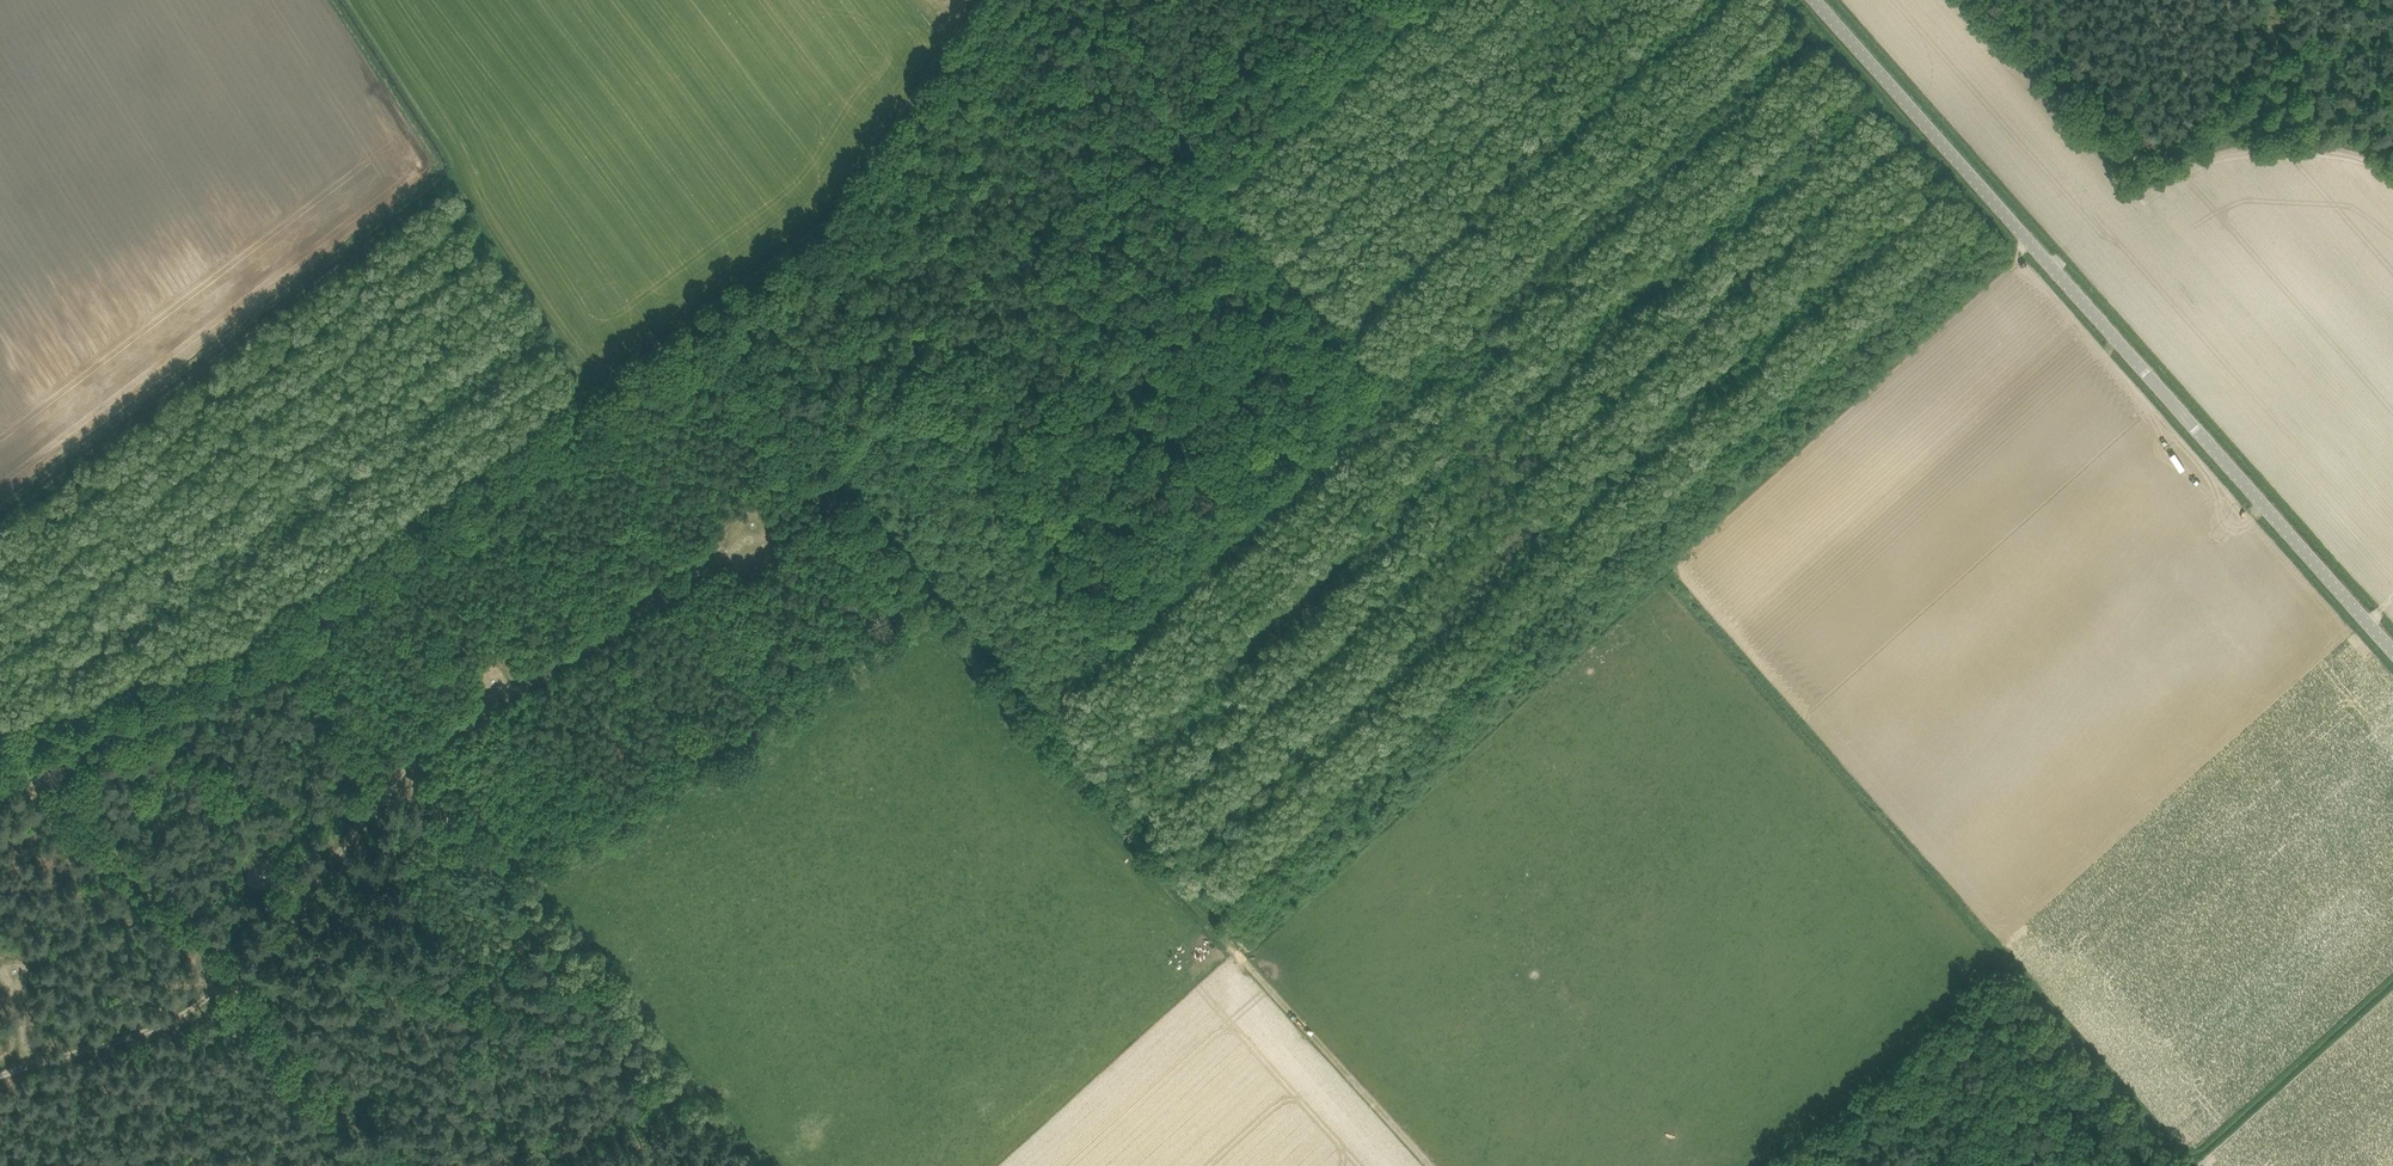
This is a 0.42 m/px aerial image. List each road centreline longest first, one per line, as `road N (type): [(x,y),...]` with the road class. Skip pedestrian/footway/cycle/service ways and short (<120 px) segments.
road 1 (track): [(1431,1165),(931,621),(688,344)]
road 2 (track): [(0,1087),(236,1001),(394,776),(760,541)]
road 3 (unclassified): [(2392,650),(1820,0)]
road 4 (track): [(0,757),(271,658),(688,344)]
road 5 (track): [(22,749),(382,1165)]
road 6 (track): [(688,344),(833,219),(999,0)]
road 7 (track): [(271,658),(352,754),(433,806),(523,889)]
road 8 (track): [(695,1097),(560,1165)]

